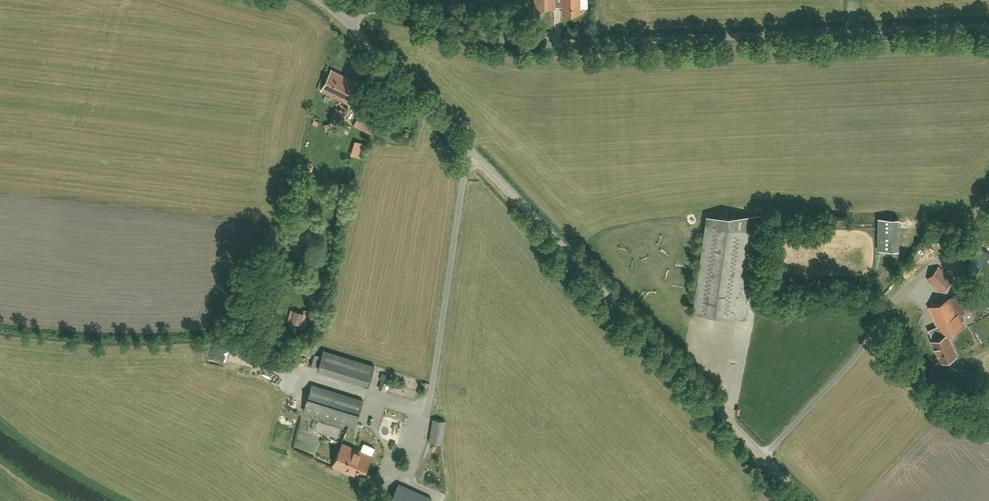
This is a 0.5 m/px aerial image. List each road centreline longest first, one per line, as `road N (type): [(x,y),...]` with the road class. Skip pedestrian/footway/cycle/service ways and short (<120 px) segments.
road 1 (unclassified): [(801,500),(343,16)]
road 2 (unclassified): [(988,27),(522,47),(381,11),(343,16)]

